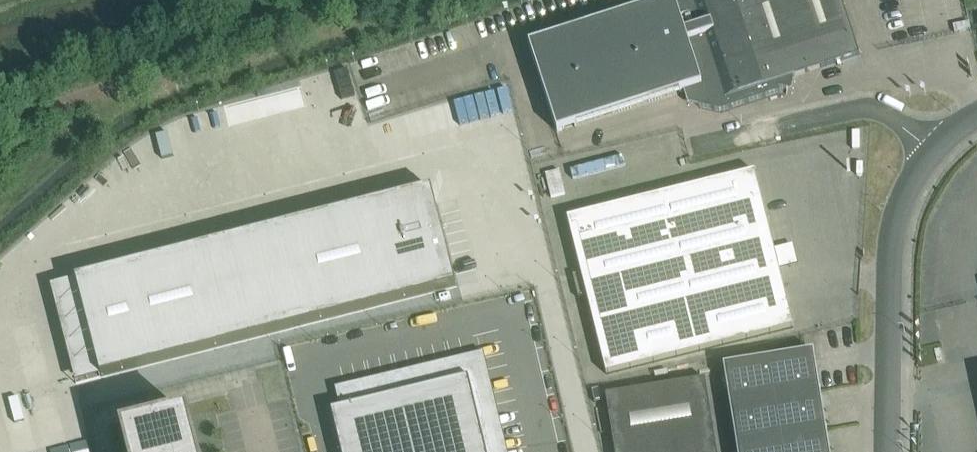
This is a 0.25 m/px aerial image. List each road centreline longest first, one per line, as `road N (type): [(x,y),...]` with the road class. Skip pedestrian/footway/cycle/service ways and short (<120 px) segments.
road 1 (unclassified): [(886,451),(896,236),(914,184),(936,153)]
road 2 (unclassified): [(936,153),(870,109),(695,147)]

